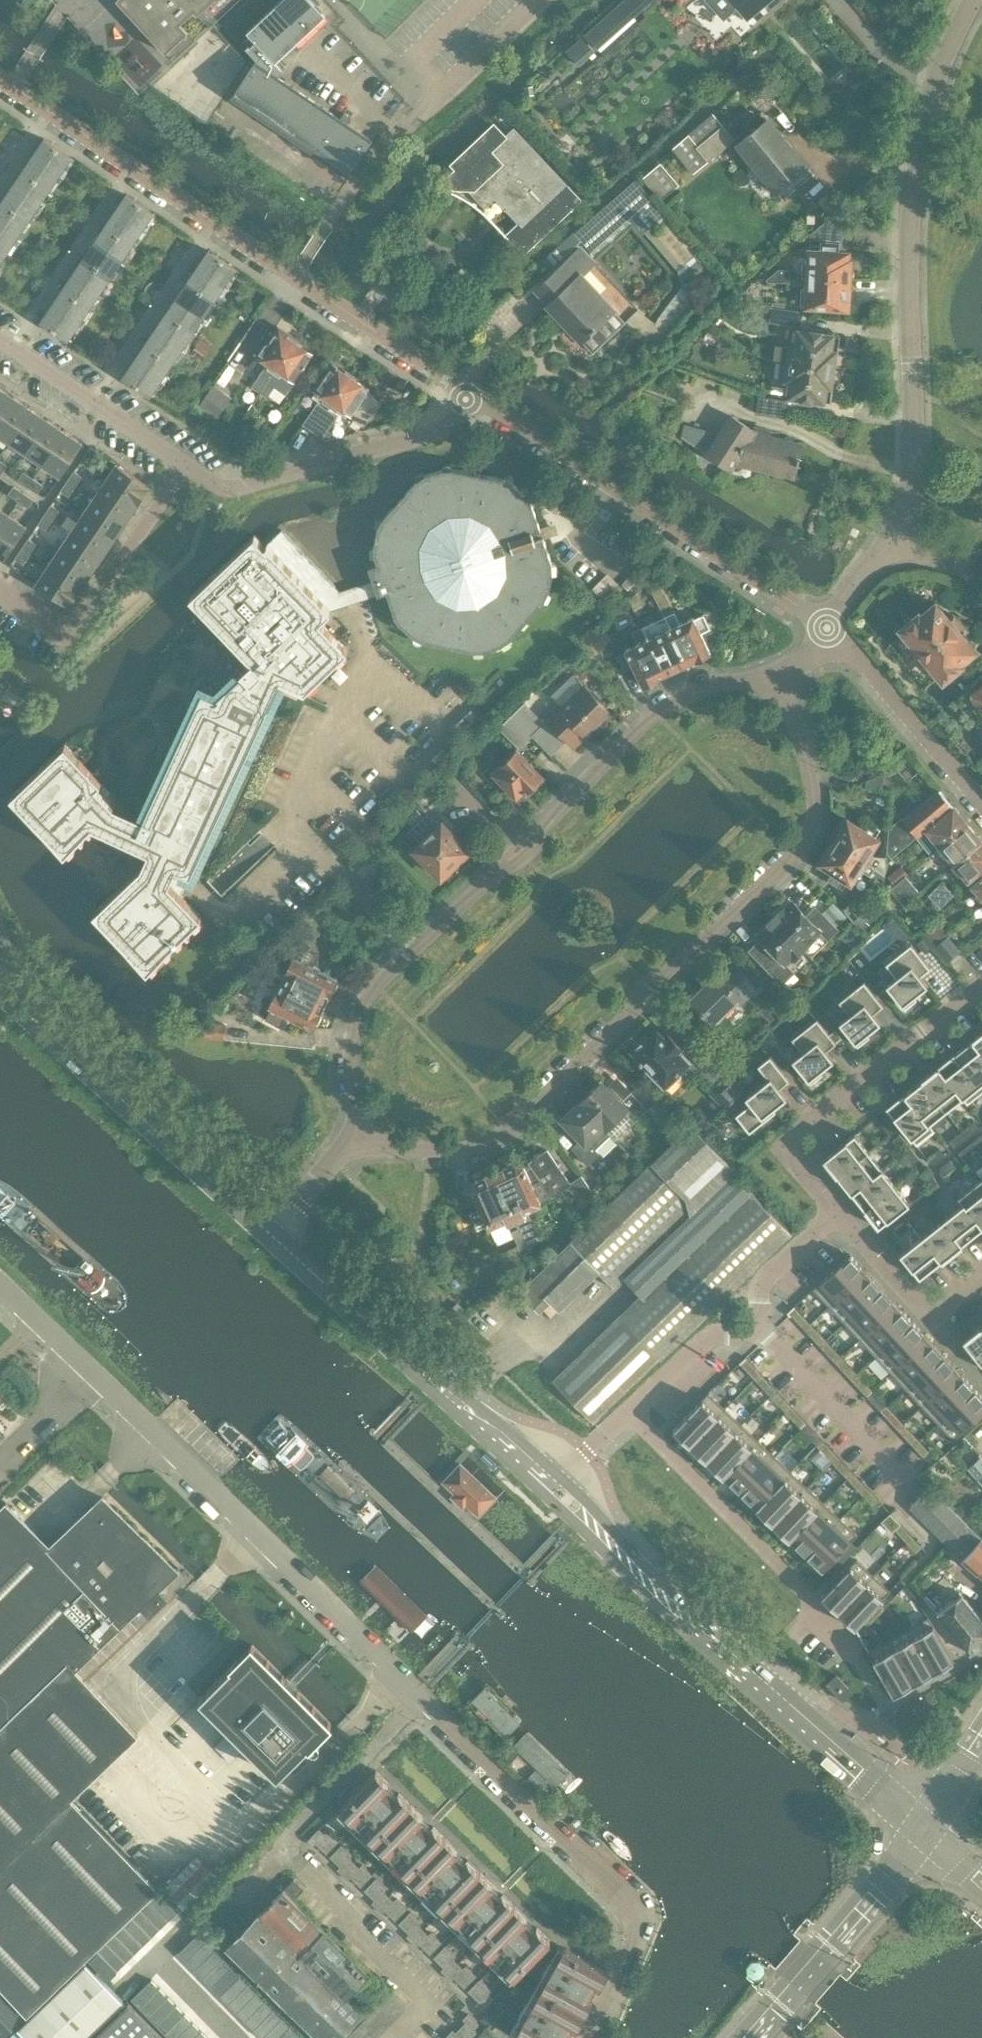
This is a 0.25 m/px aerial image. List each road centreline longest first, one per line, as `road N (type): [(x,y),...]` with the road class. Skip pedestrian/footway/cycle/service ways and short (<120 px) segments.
road 1 (unclassified): [(633,1901),(32,1323)]
road 2 (residential): [(361,1142),(489,1151),(514,1136),(799,856),(816,825),(815,793),(798,723),(776,687)]
road 3 (residential): [(466,400),(448,379),(0,80)]
road 4 (residential): [(888,542),(913,474),(910,236),(919,148),(974,0)]
road 5 (secondary): [(547,1489),(923,1830)]
road 6 (residential): [(776,687),(709,686),(657,714),(413,948)]
road 7 (residential): [(828,628),(485,402),(466,400)]
road 8 (secondary): [(268,1236),(547,1489)]
road 9 (secondary): [(0,990),(268,1236)]
road 10 (residential): [(838,1214),(787,1153),(789,1139),(981,983)]
road 11 (residential): [(851,1654),(809,1598),(631,1414)]
road 12 (unclassified): [(186,465),(228,492),(442,431),(466,400)]
road 13 (residential): [(838,1214),(765,1279),(755,1325),(715,1335),(631,1414)]
road 14 (residential): [(186,465),(63,634),(0,588)]
road 15 (secondary): [(755,2037),(923,1830)]
road 16 (residential): [(981,804),(828,628)]
road 17 (unclassified): [(0,342),(186,465)]
road 18 (residential): [(413,948),(351,1018),(349,1072),(361,1142)]
road 19 (residential): [(413,948),(291,817)]
road 20 (unclassified): [(633,1901),(641,1918),(638,1948),(594,2037)]
road 21 (residential): [(933,1316),(838,1214)]
road 22 (residential): [(268,1236),(361,1142)]

